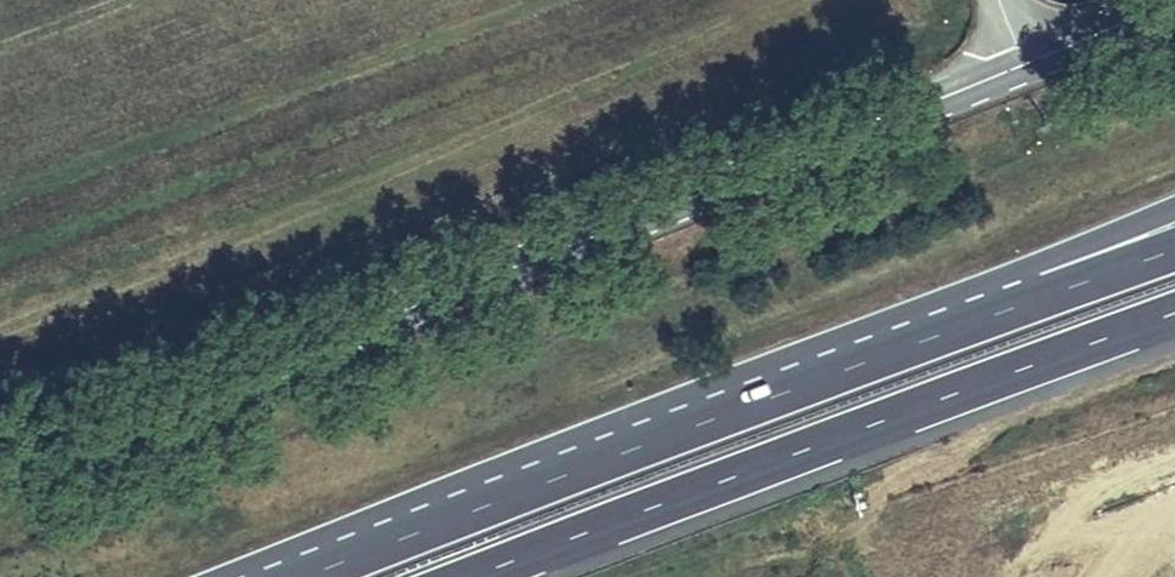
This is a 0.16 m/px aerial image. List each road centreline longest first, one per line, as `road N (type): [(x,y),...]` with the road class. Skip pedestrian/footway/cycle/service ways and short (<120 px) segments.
road 1 (primary): [(0,465),(1036,59)]
road 2 (motorway): [(1174,208),(469,514)]
road 3 (motorway): [(1174,249),(469,514)]
road 4 (motorway): [(470,576),(1174,313)]
road 5 (motorway): [(469,514),(309,576)]
road 6 (primary): [(1036,59),(1155,0)]

